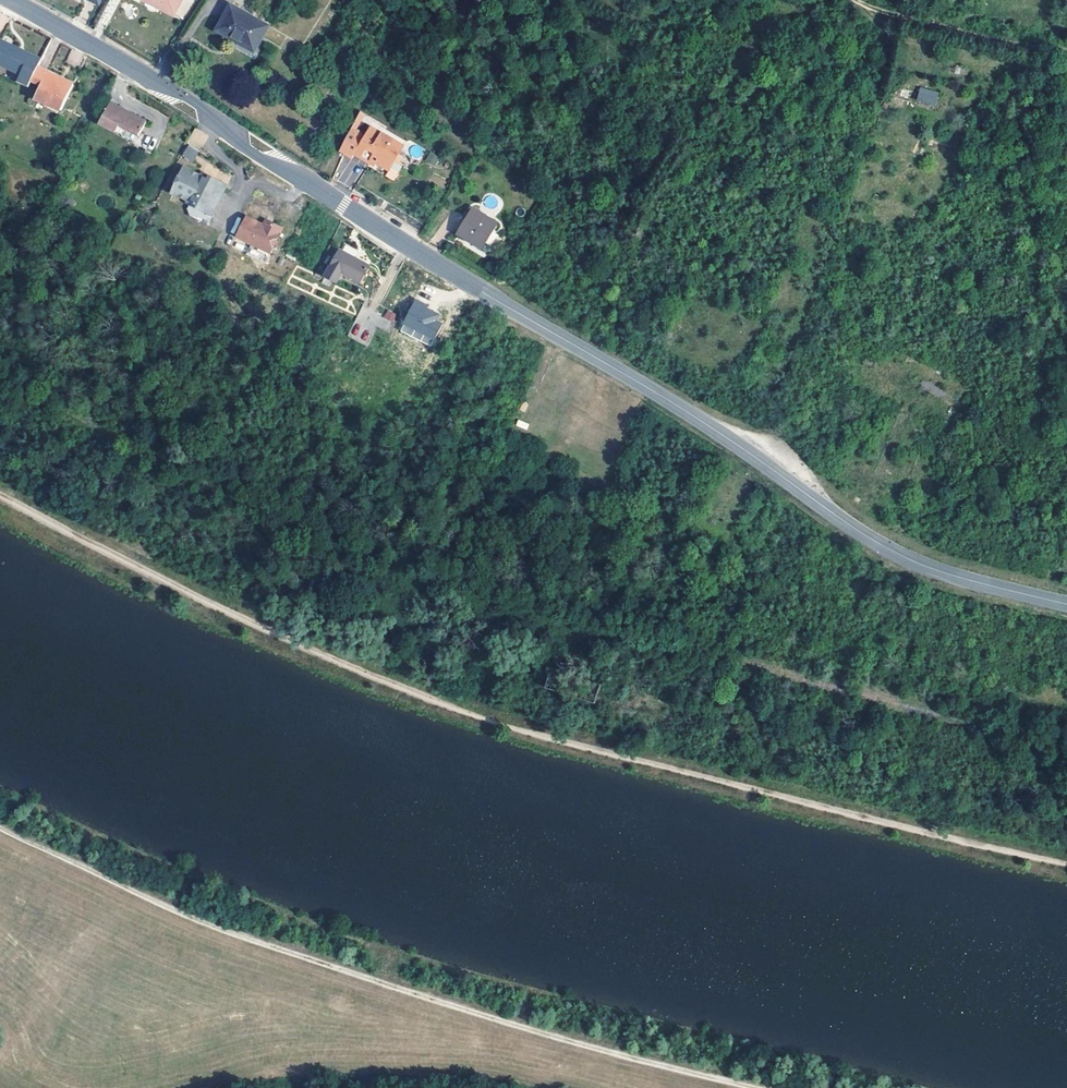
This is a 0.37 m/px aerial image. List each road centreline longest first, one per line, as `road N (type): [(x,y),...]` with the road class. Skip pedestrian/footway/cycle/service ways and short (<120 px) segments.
road 1 (secondary): [(10,0),(673,403),(868,537),(953,576),(1066,604)]
road 2 (track): [(1066,864),(846,813),(442,703),(228,611),(0,494)]
road 3 (track): [(755,1087),(274,948),(0,824)]
road 4 (track): [(854,0),(1066,52)]

